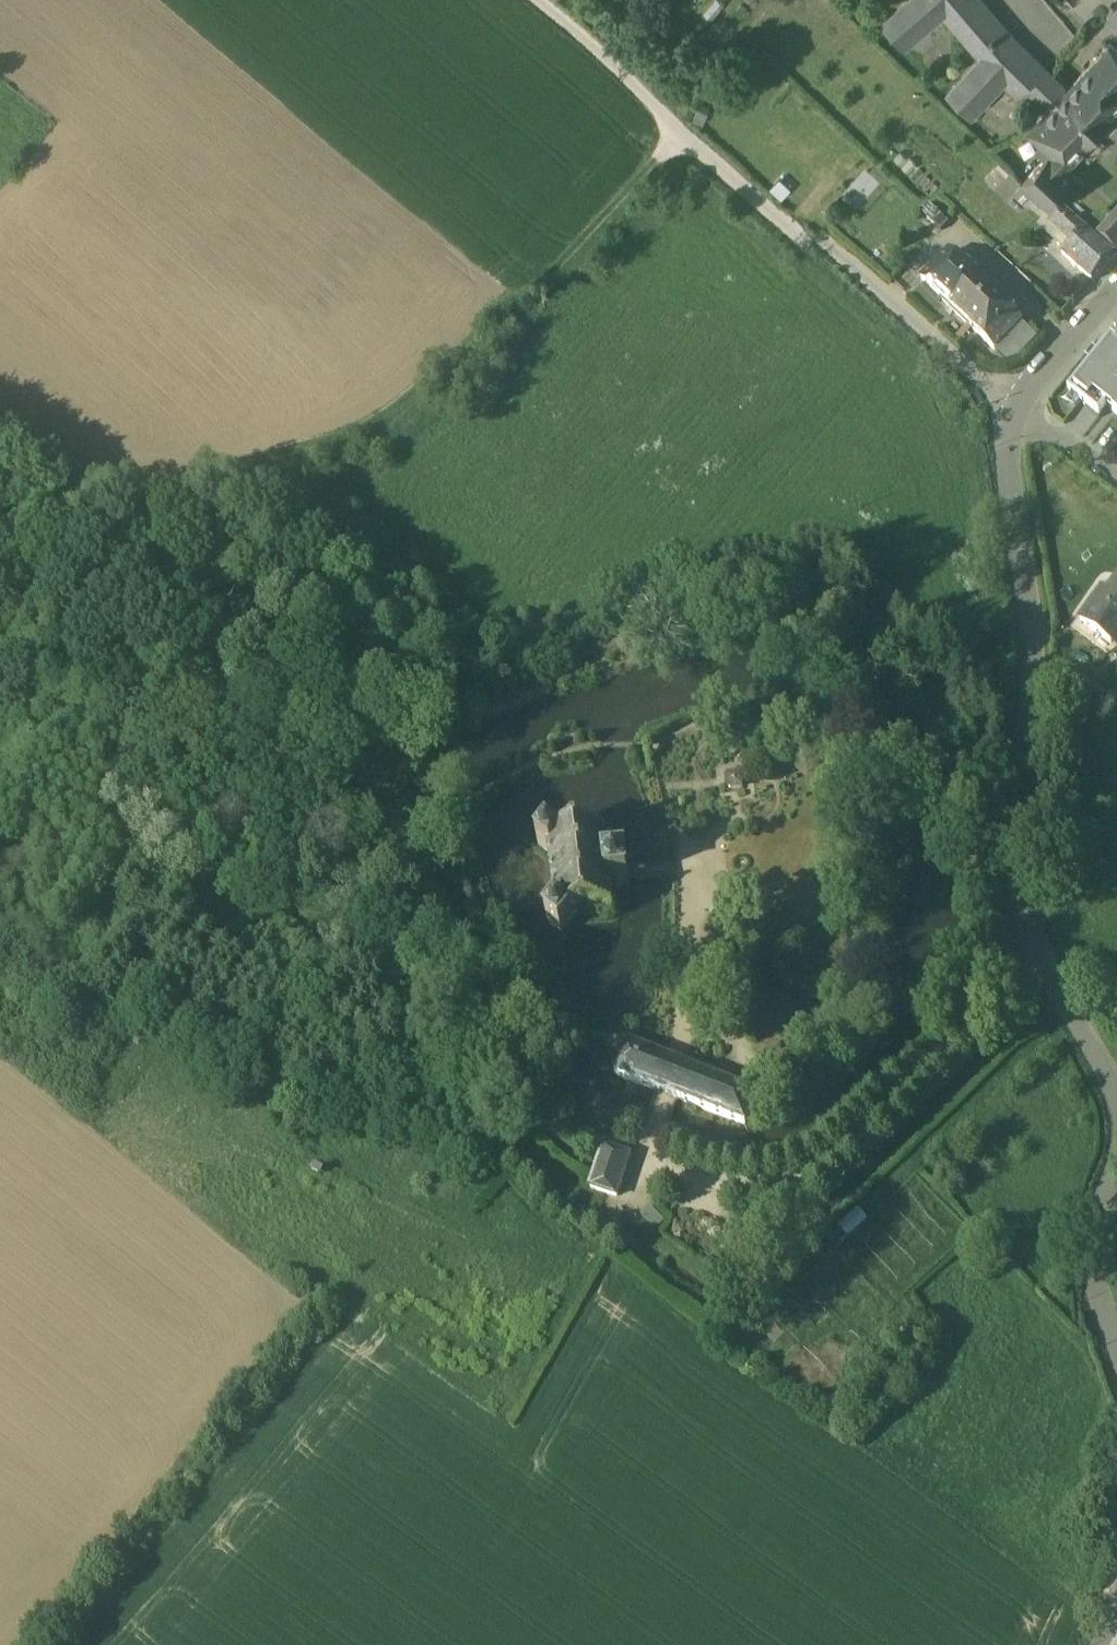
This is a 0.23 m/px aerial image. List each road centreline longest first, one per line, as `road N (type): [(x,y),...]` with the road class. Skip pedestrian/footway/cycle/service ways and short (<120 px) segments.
road 1 (track): [(0,531),(259,474),(367,435),(464,351),(677,118)]
road 2 (residential): [(1116,1122),(1102,1061),(1033,935),(1025,889),(1021,827),(1033,646),(1008,435),(1017,410)]
road 3 (residential): [(546,0),(1017,410)]
road 4 (residential): [(1116,1350),(1091,1266),(1116,1151)]
road 5 (residential): [(1017,410),(1116,302)]
road 6 (residential): [(1017,410),(1116,483)]

